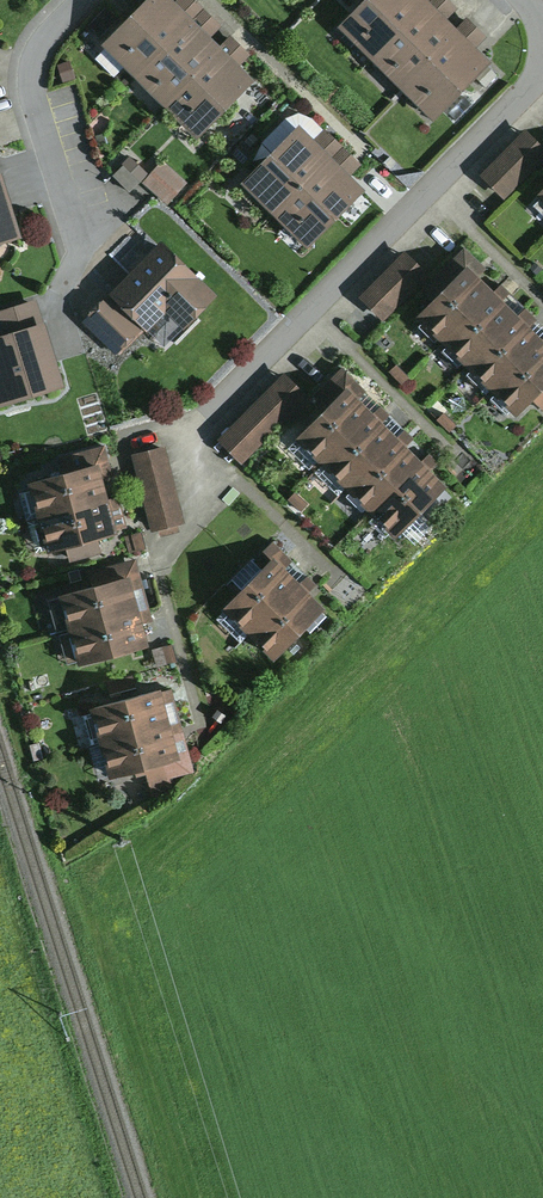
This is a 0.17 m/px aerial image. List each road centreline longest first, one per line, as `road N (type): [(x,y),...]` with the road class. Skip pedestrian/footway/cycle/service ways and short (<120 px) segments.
road 1 (residential): [(542,70),(190,439),(198,498),(190,524),(157,554),(198,716)]
road 2 (residential): [(86,0),(42,45),(28,89),(69,209),(75,252),(59,306),(77,358)]

